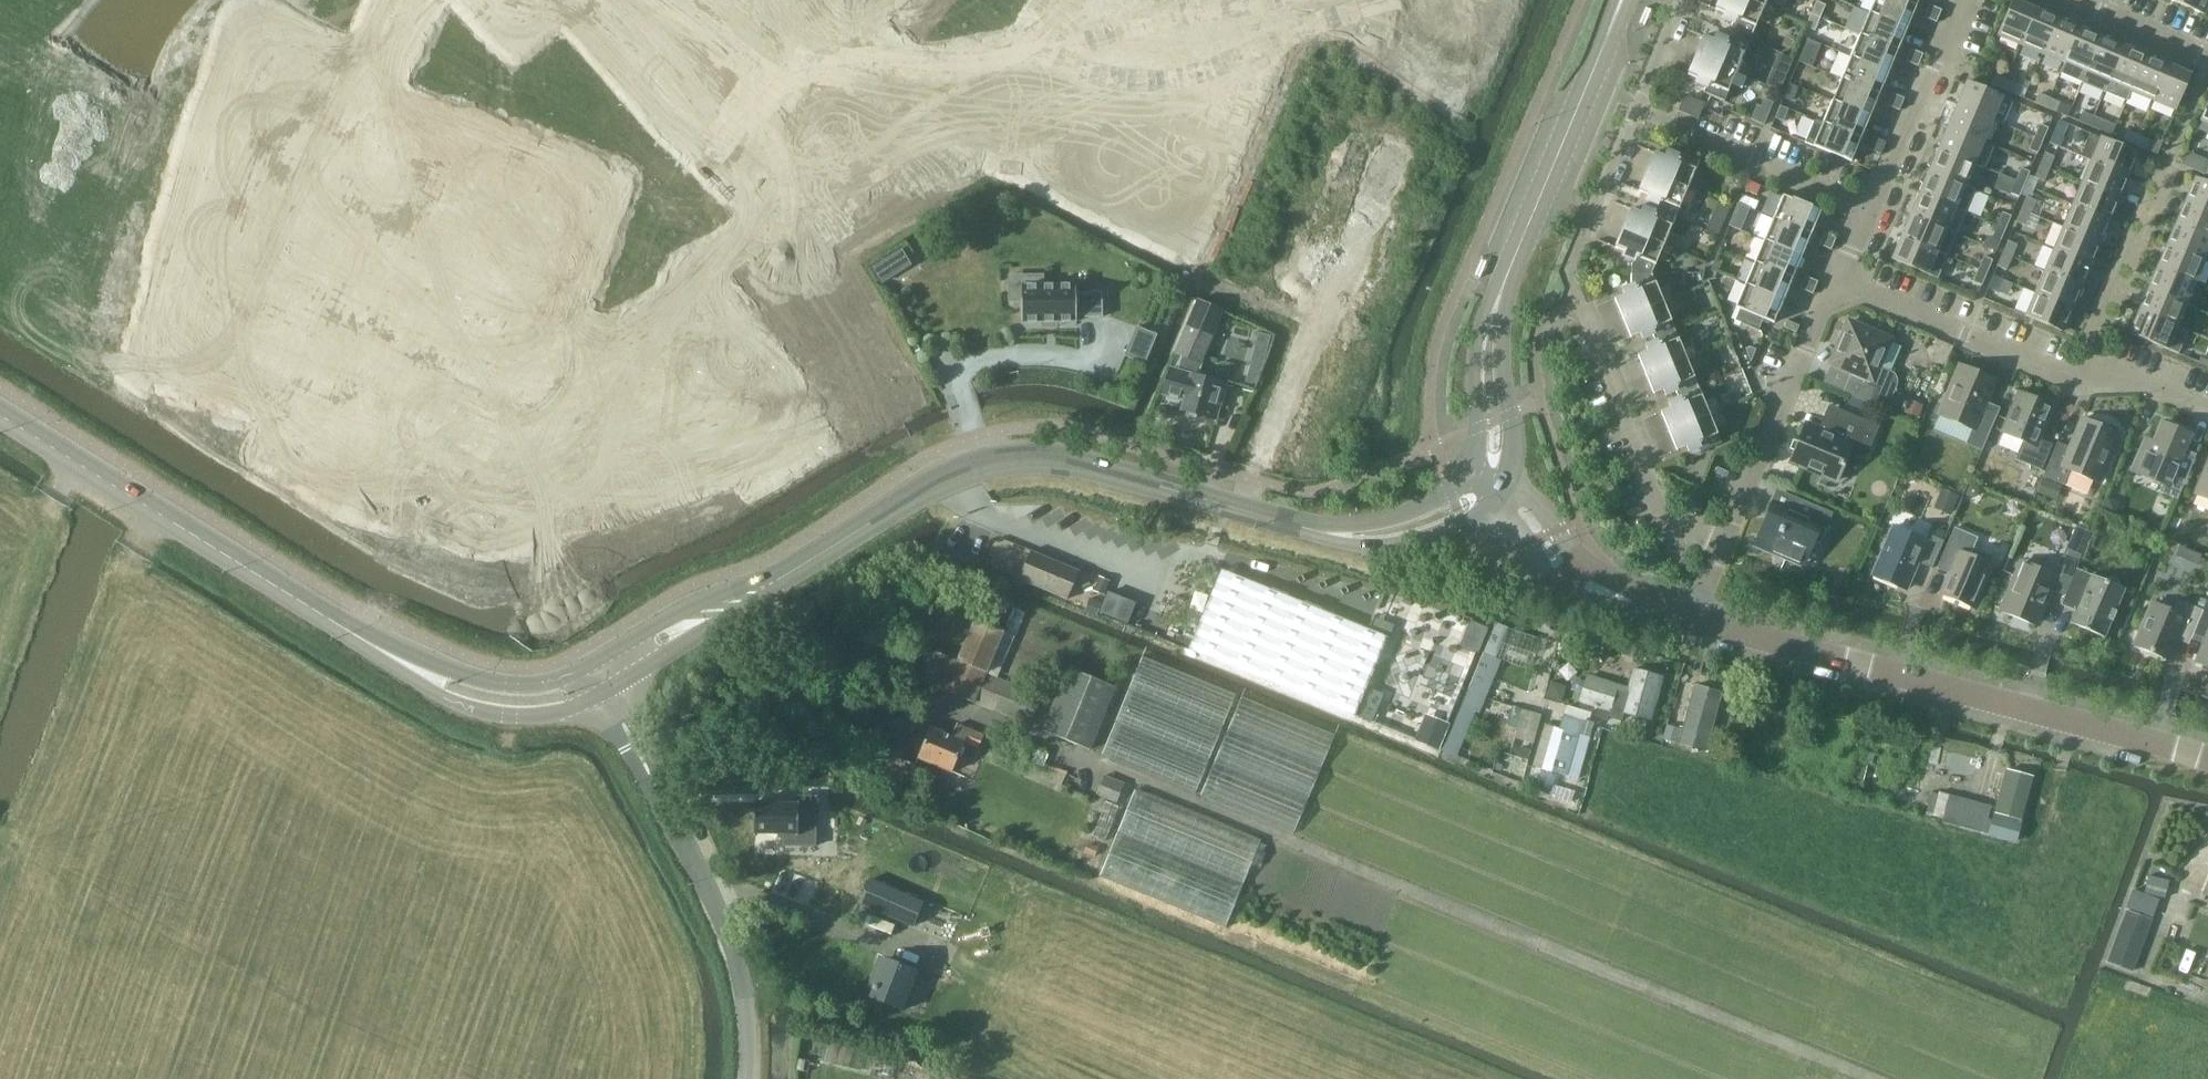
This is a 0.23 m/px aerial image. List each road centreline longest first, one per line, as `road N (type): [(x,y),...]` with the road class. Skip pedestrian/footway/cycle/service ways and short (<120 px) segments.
road 1 (secondary): [(695,621),(952,472),(1017,455),(1046,456),(1332,534)]
road 2 (residential): [(2207,760),(1693,618)]
road 3 (residential): [(1724,542),(1664,515),(1570,266),(1641,110)]
road 4 (secondary): [(409,664),(0,414)]
road 5 (residential): [(533,350),(600,357),(828,235),(847,219),(863,122)]
road 6 (unclassified): [(748,1078),(740,974),(700,864),(606,693)]
road 7 (residential): [(863,122),(1058,91),(1218,159)]
road 8 (residential): [(2083,376),(2207,73)]
road 9 (secondary): [(1499,296),(1621,0)]
road 10 (residential): [(583,648),(518,532),(510,491),(506,456),(533,350)]
road 11 (residential): [(1724,542),(1840,280)]
road 12 (residential): [(2083,376),(1840,280)]
road 13 (residential): [(1874,212),(1641,110)]
road 14 (residential): [(1874,212),(1967,0)]
road 15 (residential): [(313,288),(533,350)]
road 16 (secondary): [(409,664),(441,697),(493,715),(540,716),(606,693)]
road 17 (residential): [(1489,505),(1567,592),(1595,605),(1647,606)]
road 18 (residential): [(1647,606),(1584,564),(1507,479)]
road 19 (secondary): [(590,664),(530,685),(409,664)]
road 20 (secondary): [(1507,479),(1514,440),(1499,296)]
road 21 (secondary): [(1499,296),(1477,343),(1472,467)]
road 22 (secondary): [(1332,534),(1364,546),(1396,546),(1450,530),(1489,505)]
road 23 (residential): [(863,122),(749,0)]
road 24 (secondary): [(1472,467),(1432,501),(1332,534)]
road 25 (residential): [(2207,53),(2078,0)]
road 26 (residential): [(2207,409),(2129,375),(2083,376)]

